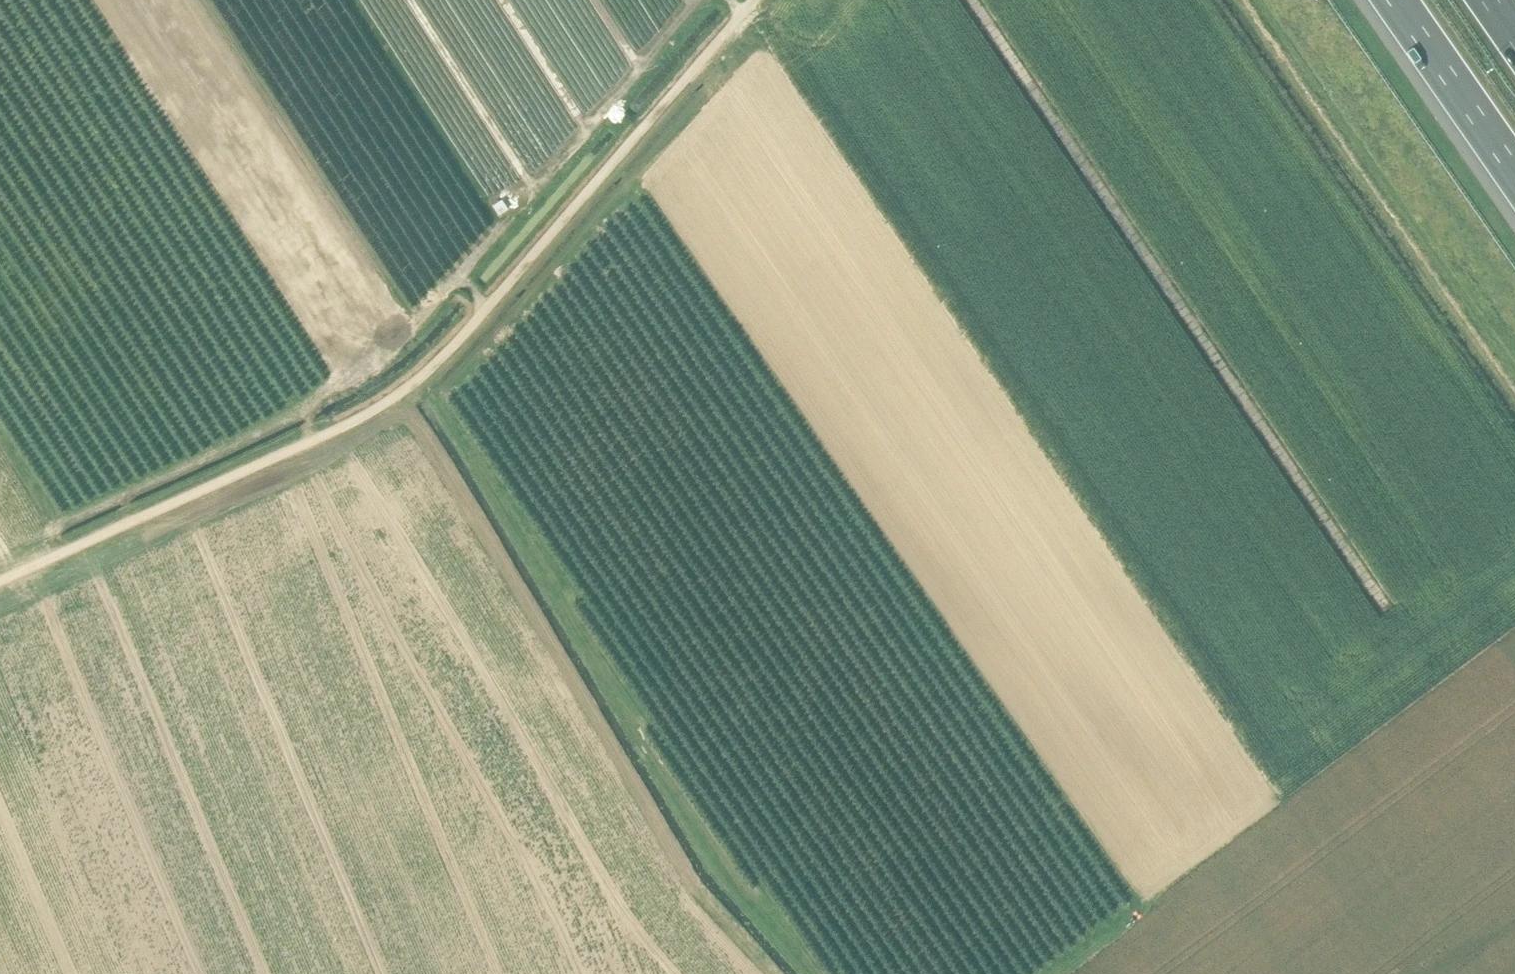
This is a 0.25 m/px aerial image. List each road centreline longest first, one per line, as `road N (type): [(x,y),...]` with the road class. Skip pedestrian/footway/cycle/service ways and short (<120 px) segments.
road 1 (unclassified): [(0,580),(350,424),(422,373),(751,0)]
road 2 (motorway): [(1396,0),(1514,173)]

